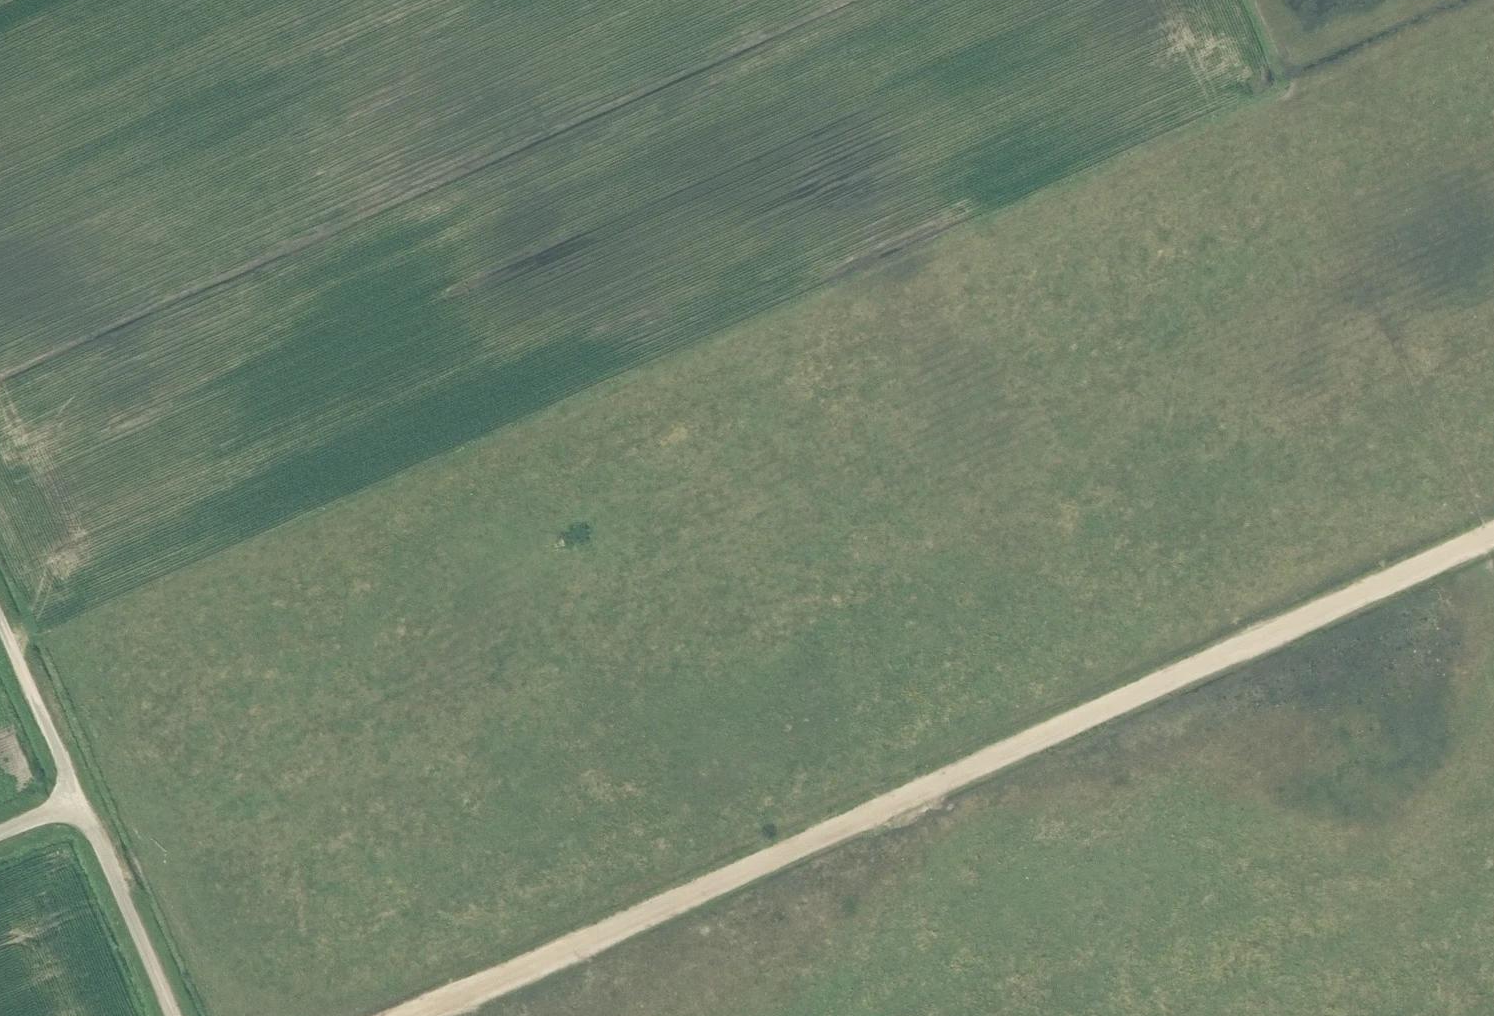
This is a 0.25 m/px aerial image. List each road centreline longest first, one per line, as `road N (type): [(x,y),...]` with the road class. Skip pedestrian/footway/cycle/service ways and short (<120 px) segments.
road 1 (track): [(1493,533),(407,1015)]
road 2 (unclassified): [(174,1015),(78,799)]
road 3 (unclassified): [(78,799),(0,623)]

